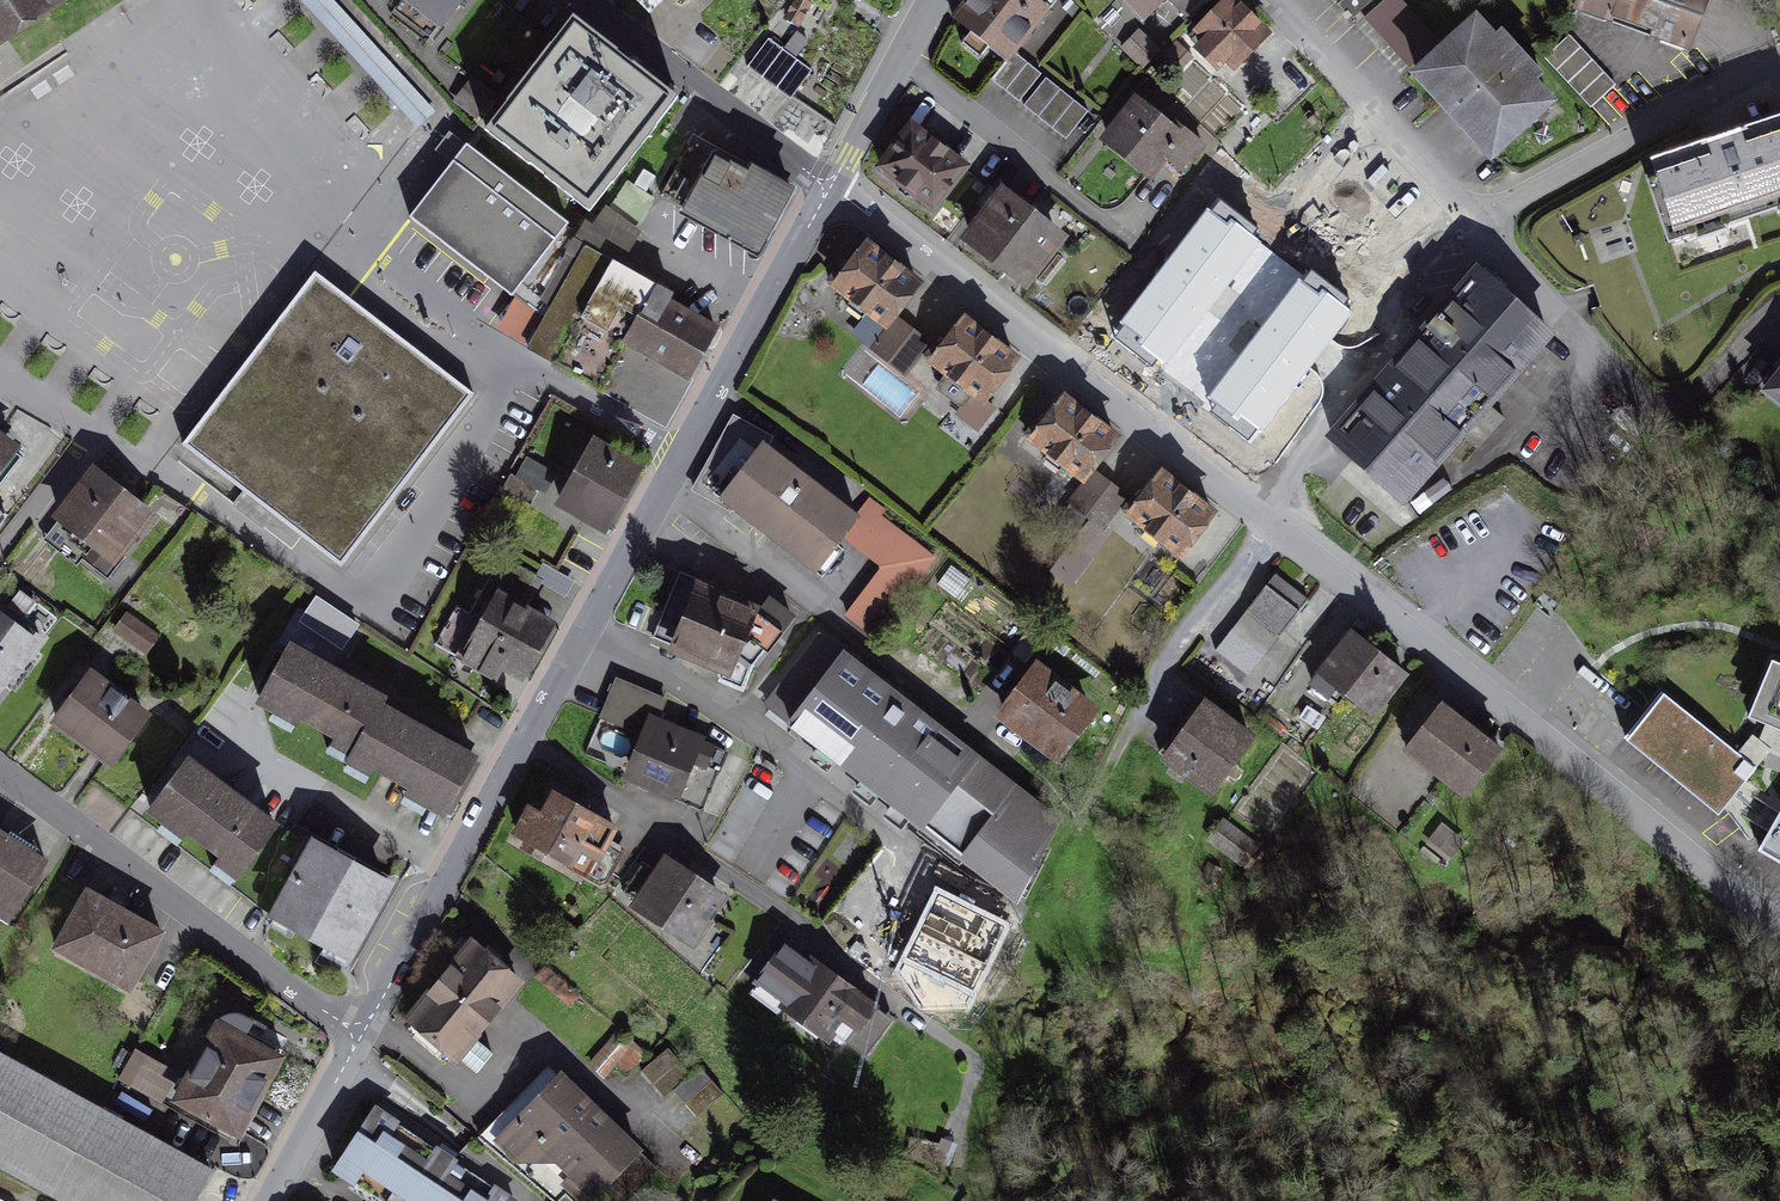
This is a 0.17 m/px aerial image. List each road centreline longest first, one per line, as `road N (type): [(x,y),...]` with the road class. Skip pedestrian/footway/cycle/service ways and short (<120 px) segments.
road 1 (residential): [(830,188),(1779,926)]
road 2 (residential): [(363,1032),(830,188)]
road 3 (residential): [(0,769),(363,1032)]
road 4 (residential): [(1474,222),(1610,373),(1653,406),(1701,392),(1778,311)]
road 5 (residential): [(1474,222),(1779,60)]
road 6 (residential): [(584,0),(830,188)]
road 7 (residential): [(1272,0),(1474,222)]
road 8 (residential): [(830,188),(931,0)]
road 9 (residential): [(271,1200),(363,1032)]

